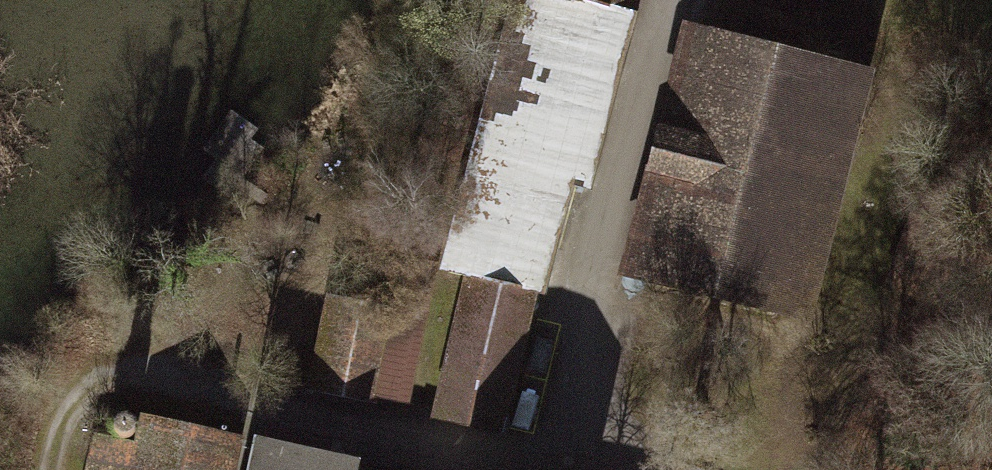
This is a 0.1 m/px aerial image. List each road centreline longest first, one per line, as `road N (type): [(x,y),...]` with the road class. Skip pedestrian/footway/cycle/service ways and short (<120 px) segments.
road 1 (residential): [(647,469),(567,378),(669,0)]

